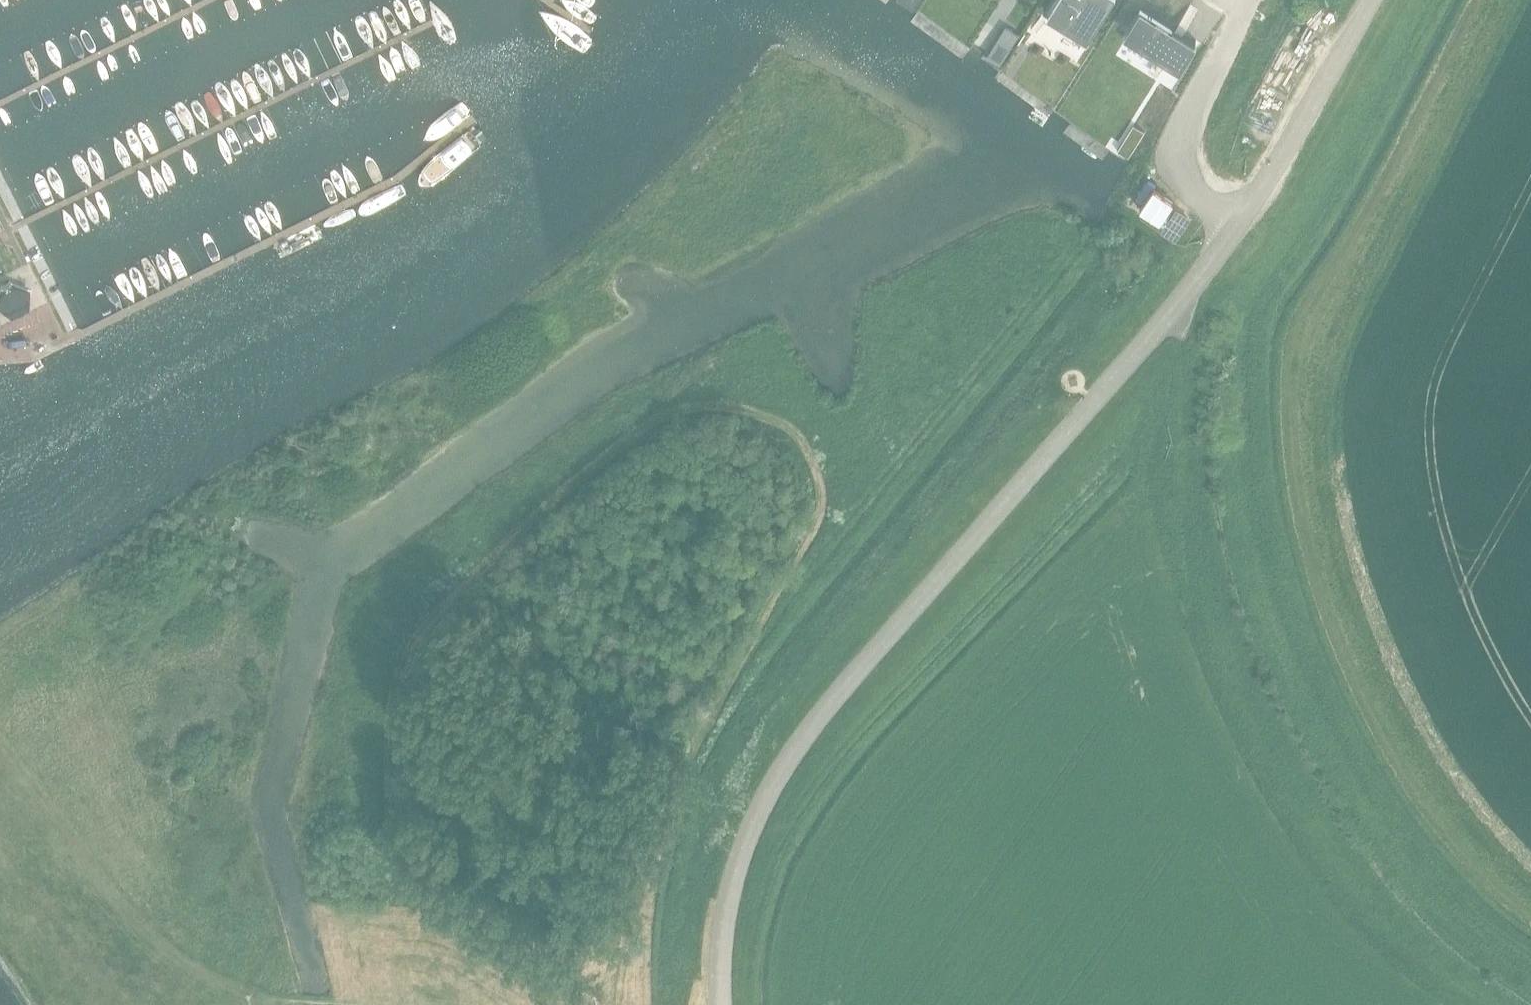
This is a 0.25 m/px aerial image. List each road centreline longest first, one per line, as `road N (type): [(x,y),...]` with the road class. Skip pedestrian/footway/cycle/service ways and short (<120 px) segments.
road 1 (unclassified): [(709,1004),(710,927),(732,852),(789,766),(1123,385),(1239,222)]
road 2 (residential): [(1239,222),(1198,186),(1183,153),(1183,117),(1247,3)]
road 3 (unclassified): [(1239,222),(1361,0)]

